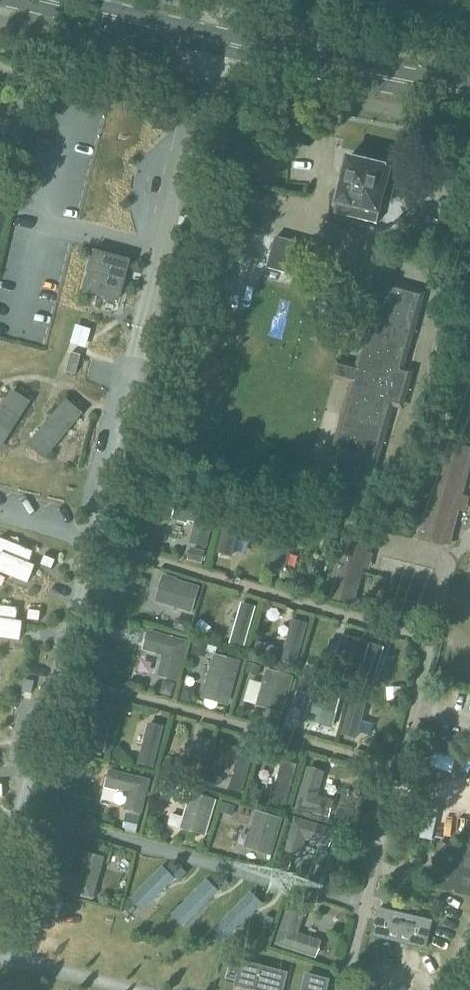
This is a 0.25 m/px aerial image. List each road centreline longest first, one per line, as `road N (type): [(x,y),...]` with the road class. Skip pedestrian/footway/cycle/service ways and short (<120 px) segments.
road 1 (primary): [(469,91),(36,0)]

